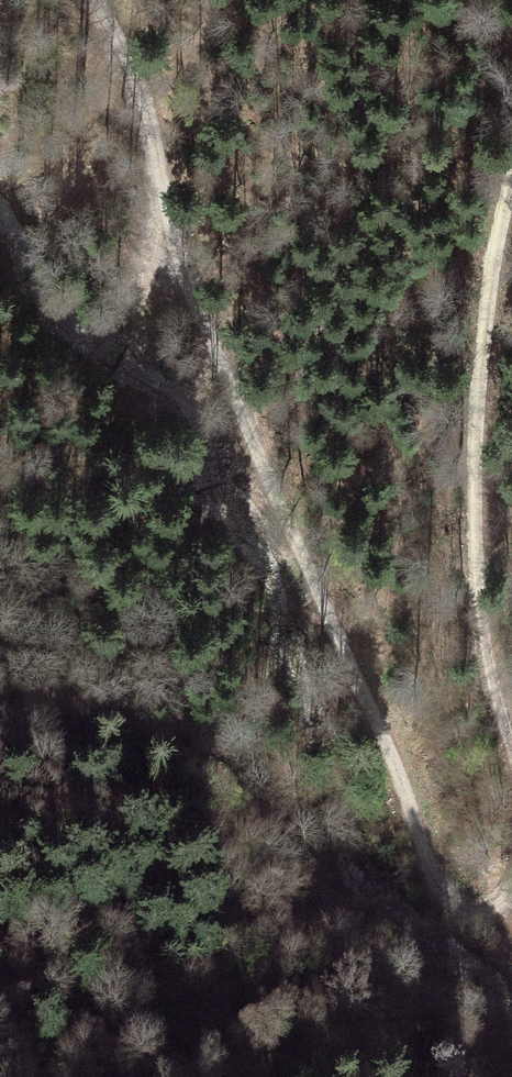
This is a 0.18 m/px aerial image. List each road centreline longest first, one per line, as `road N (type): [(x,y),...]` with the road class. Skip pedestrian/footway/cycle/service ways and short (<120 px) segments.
road 1 (track): [(511,887),(502,922),(469,918),(423,848),(397,735),(318,580),(214,330),(97,0)]
road 2 (track): [(0,669),(206,773),(251,822),(305,911),(413,992),(489,1021),(511,1046)]
road 3 (track): [(511,179),(486,346),(478,495),(488,660),(511,734)]

